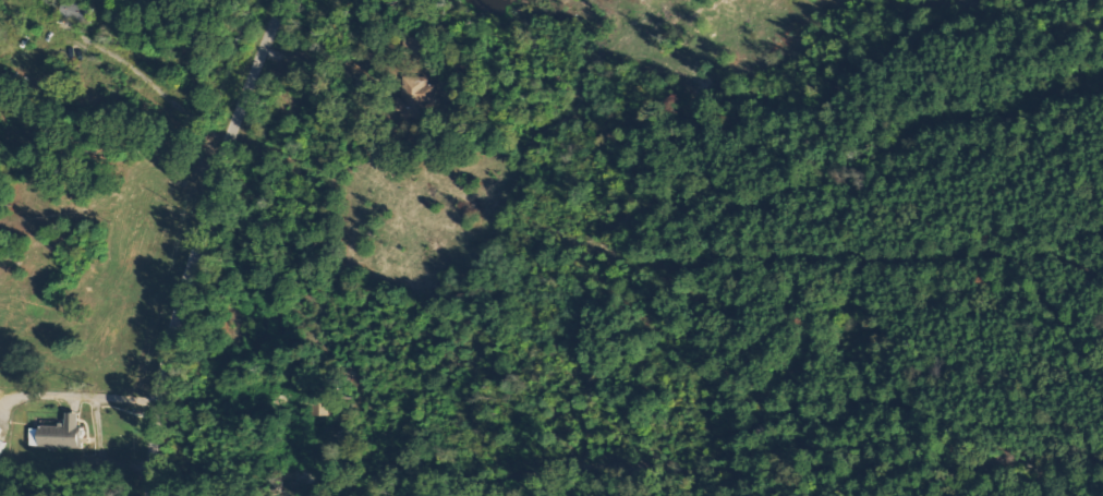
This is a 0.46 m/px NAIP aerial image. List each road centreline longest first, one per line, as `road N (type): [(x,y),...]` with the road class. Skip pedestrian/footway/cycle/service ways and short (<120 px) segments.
road 1 (residential): [(153,495),(184,305),(285,0)]

